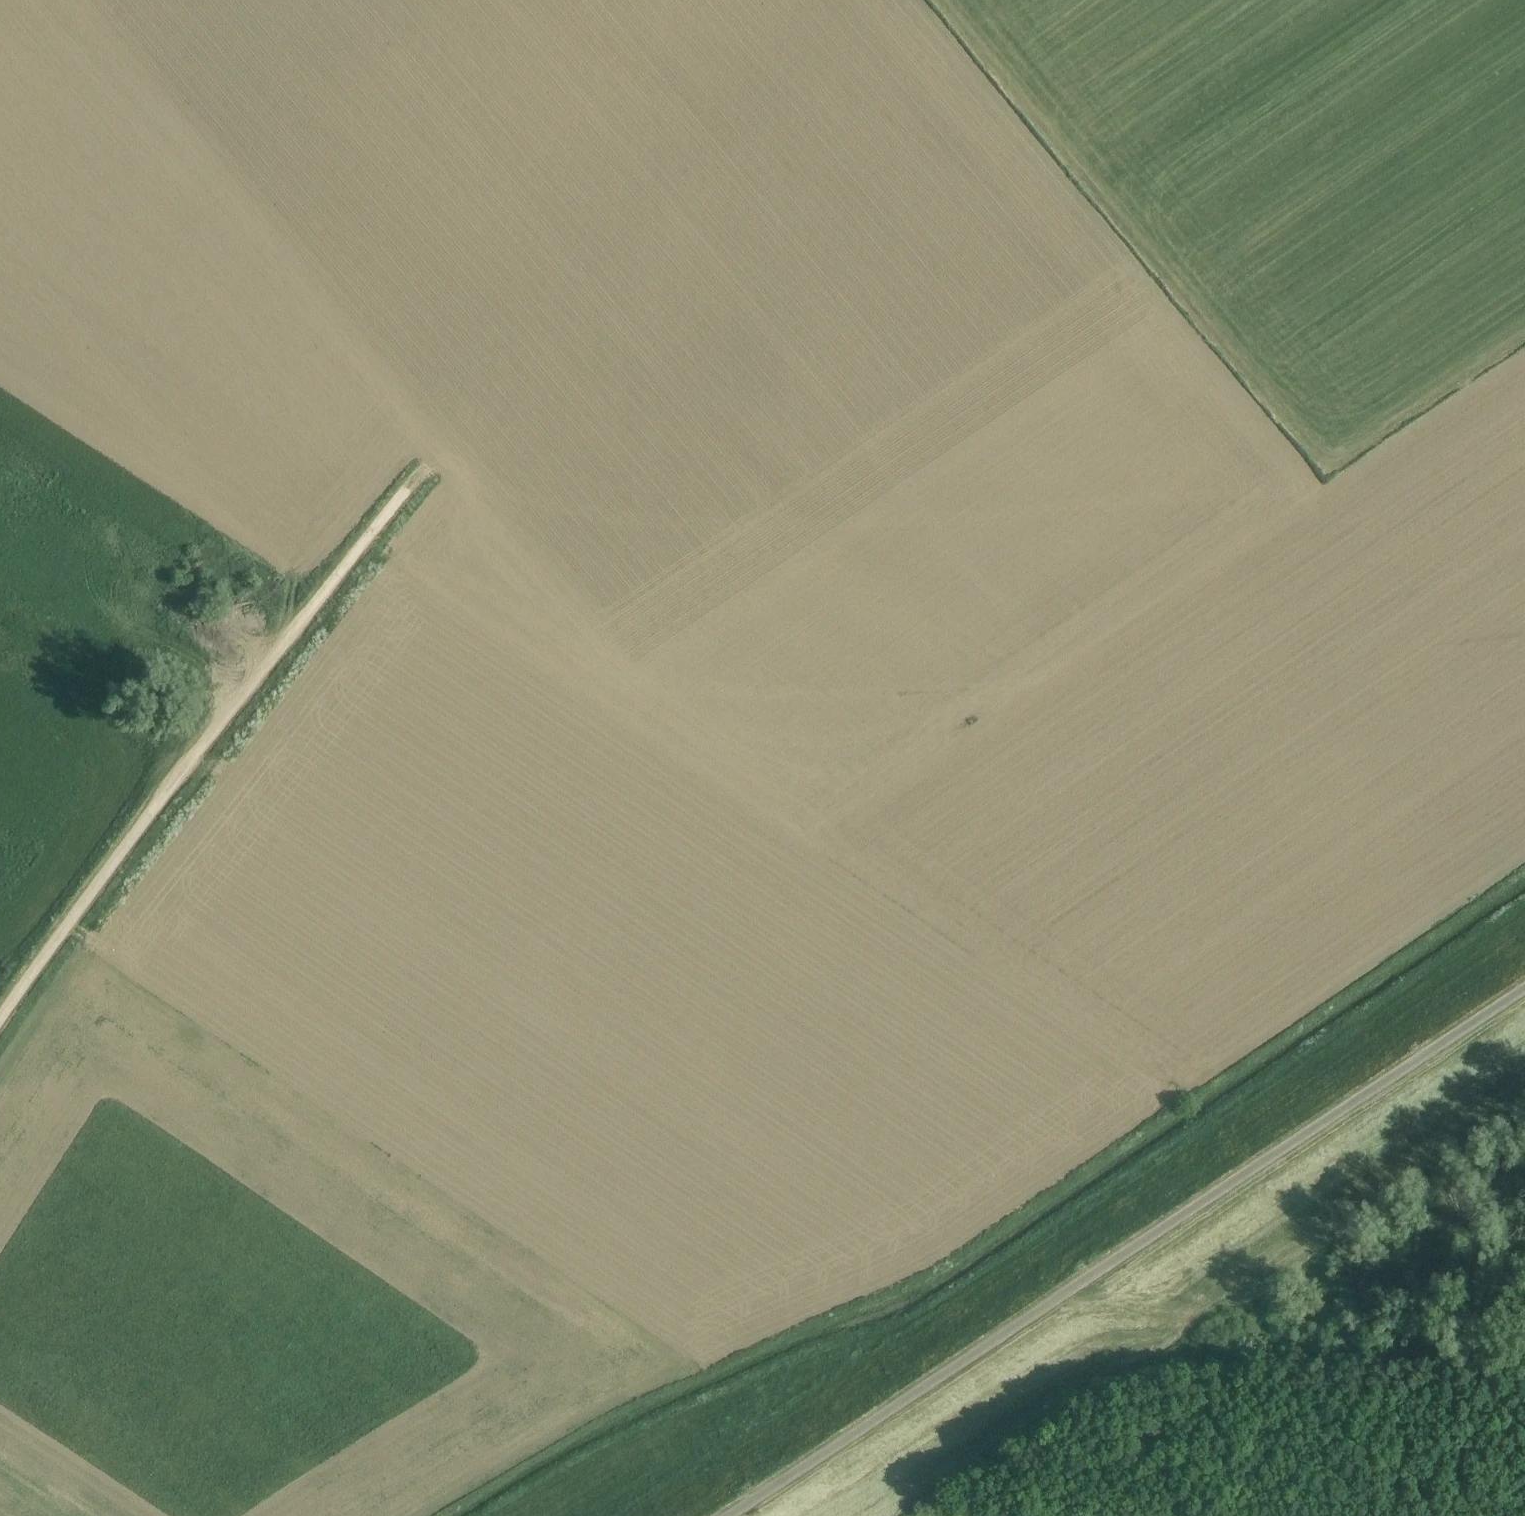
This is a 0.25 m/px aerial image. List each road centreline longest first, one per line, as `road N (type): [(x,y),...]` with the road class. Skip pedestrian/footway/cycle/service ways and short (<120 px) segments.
road 1 (unclassified): [(729,1515),(1524,987)]
road 2 (unclassified): [(0,1021),(181,771),(405,492)]

